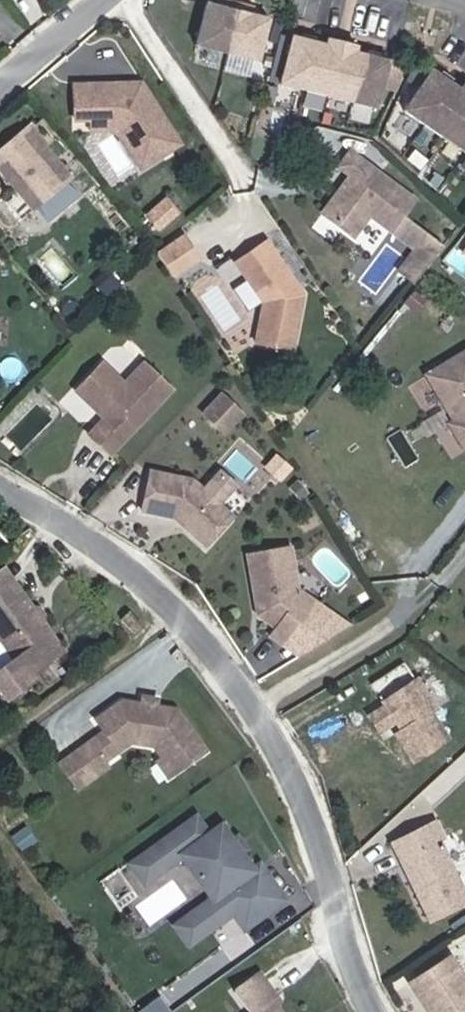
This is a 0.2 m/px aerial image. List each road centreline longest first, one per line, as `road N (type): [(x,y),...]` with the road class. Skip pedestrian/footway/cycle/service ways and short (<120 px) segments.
road 1 (residential): [(375,1011),(298,793),(250,708),(169,607),(74,532),(0,488)]
road 2 (track): [(0,829),(133,1011)]
road 3 (residential): [(0,85),(107,0)]

